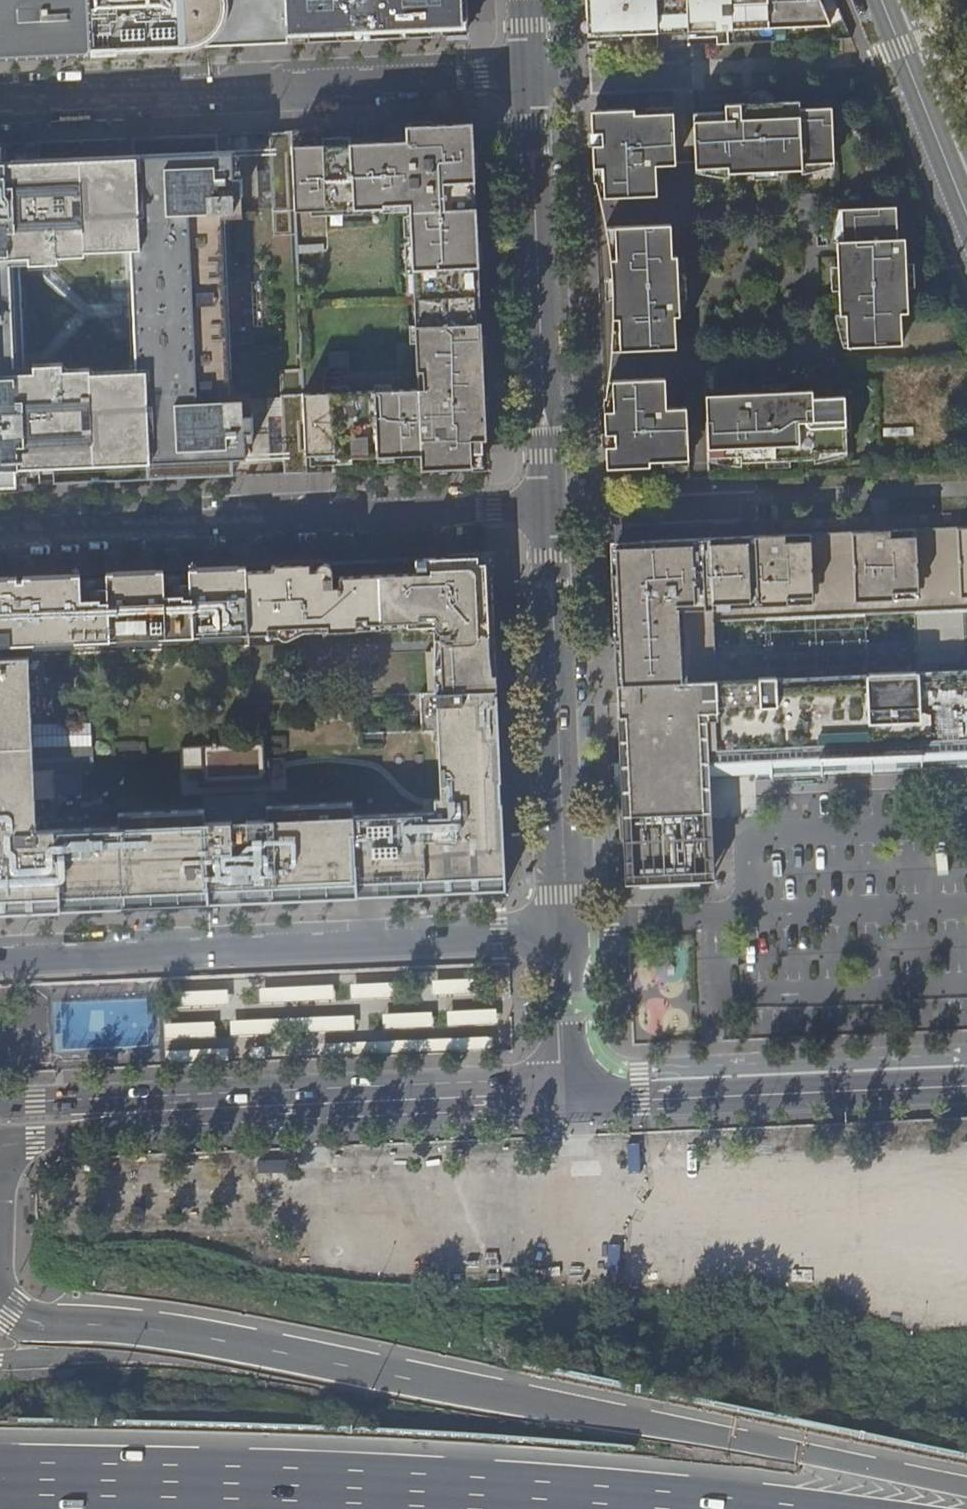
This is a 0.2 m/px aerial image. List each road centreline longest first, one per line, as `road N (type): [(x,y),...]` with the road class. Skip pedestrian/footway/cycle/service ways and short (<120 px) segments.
road 1 (motorway): [(966,1485),(288,1349),(44,1319),(12,1308),(0,1293)]
road 2 (motorway): [(678,1508),(455,1492),(0,1478)]
road 3 (residential): [(567,928),(0,960)]
road 4 (residential): [(0,531),(550,508)]
road 5 (residential): [(0,101),(524,77)]
road 6 (residential): [(524,77),(550,508)]
road 7 (residential): [(550,508),(567,928)]
road 8 (tertiary): [(163,1111),(578,1100)]
road 9 (tertiary): [(578,1100),(966,1084)]
road 10 (tertiary): [(882,0),(966,212)]
road 11 (residential): [(550,508),(758,500)]
road 12 (residential): [(567,928),(578,1100)]
road 13 (residential): [(524,77),(693,69)]
road 14 (tertiary): [(0,1131),(37,1140),(163,1111)]
road 15 (tertiary): [(163,1111),(73,1100),(0,1114)]

